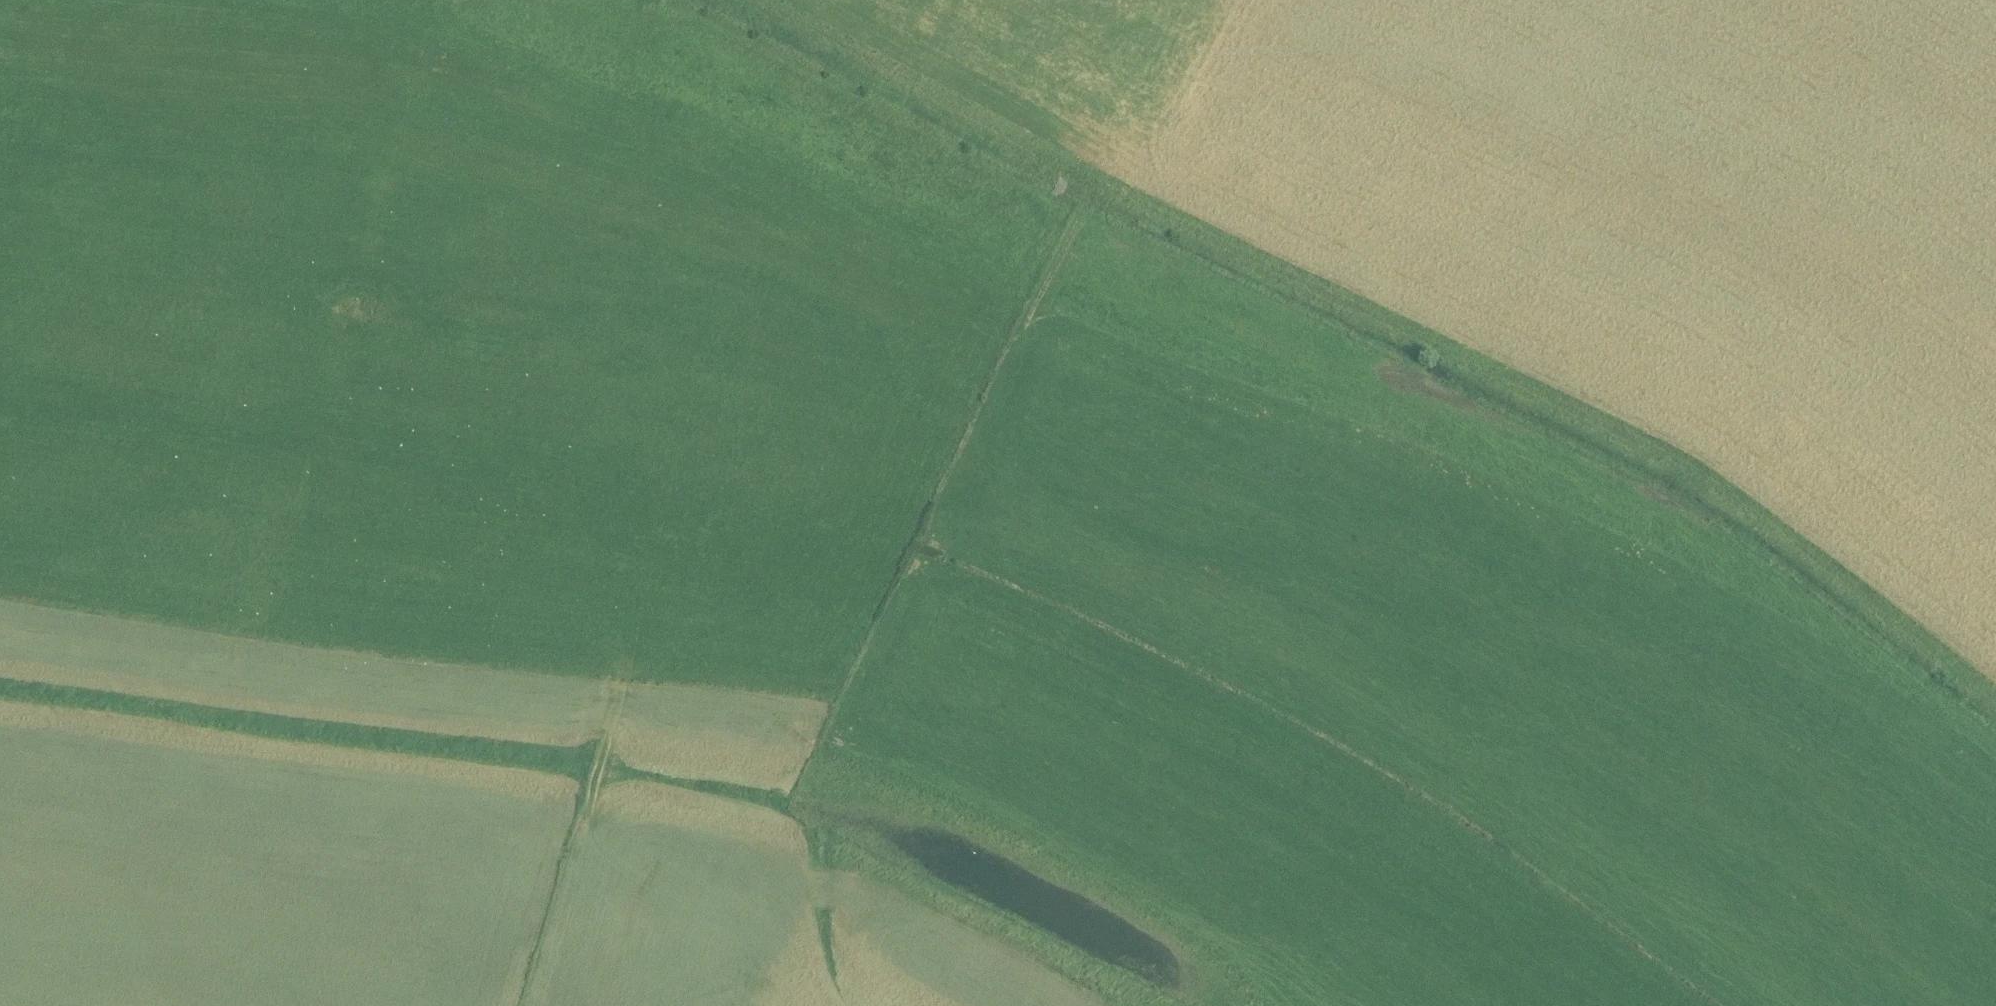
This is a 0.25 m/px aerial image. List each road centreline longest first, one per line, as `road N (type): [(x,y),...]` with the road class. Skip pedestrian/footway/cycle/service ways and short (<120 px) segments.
road 1 (track): [(626,672),(527,1005)]

